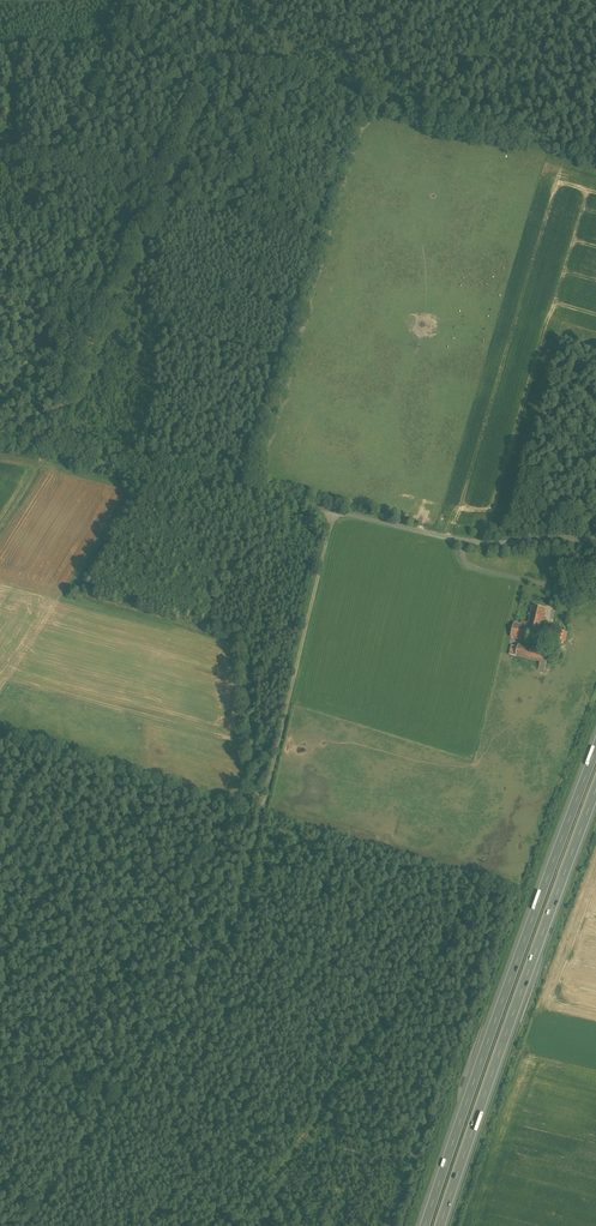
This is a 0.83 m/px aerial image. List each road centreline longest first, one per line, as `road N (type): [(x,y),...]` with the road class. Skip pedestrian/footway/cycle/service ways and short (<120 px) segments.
road 1 (unclassified): [(0,437),(464,541),(595,543)]
road 2 (motorway): [(595,744),(421,1225)]
road 3 (motorway): [(443,1225),(595,801)]
road 4 (track): [(266,807),(334,510)]

